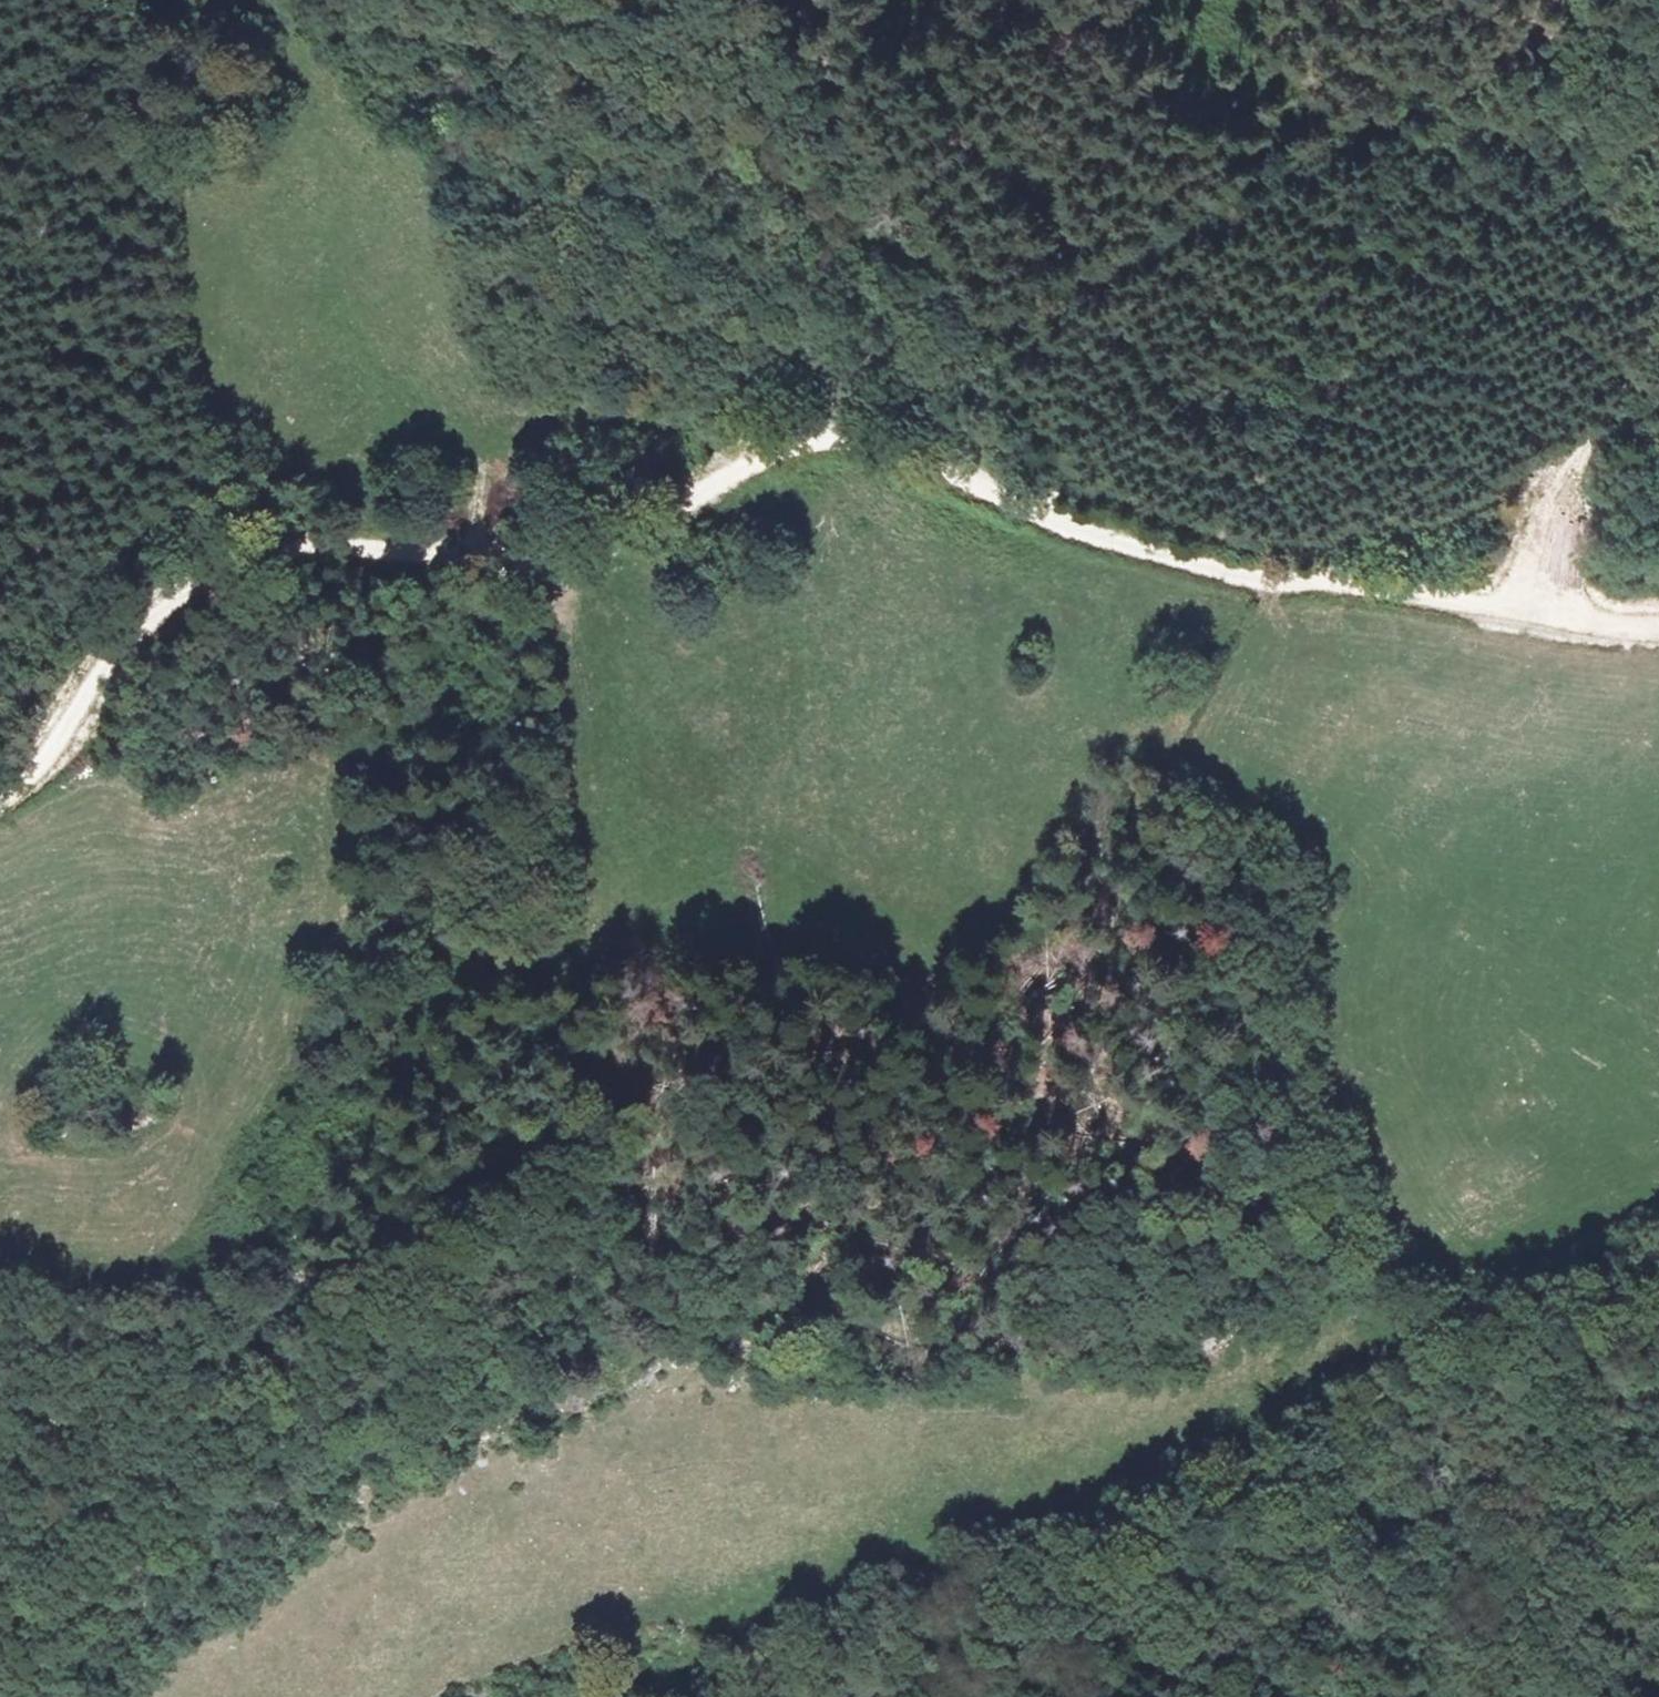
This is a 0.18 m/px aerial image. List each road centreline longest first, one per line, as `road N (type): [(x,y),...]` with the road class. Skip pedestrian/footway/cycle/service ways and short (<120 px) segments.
road 1 (track): [(1519,586),(1654,311),(1658,130)]

